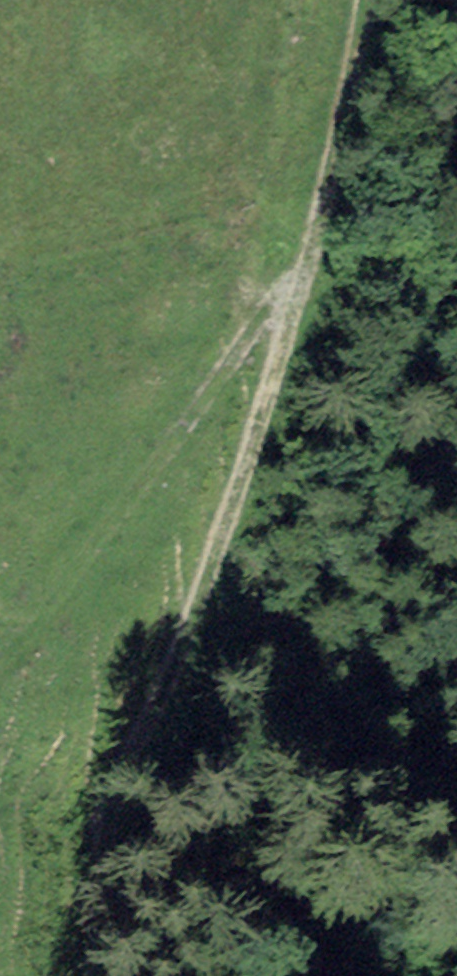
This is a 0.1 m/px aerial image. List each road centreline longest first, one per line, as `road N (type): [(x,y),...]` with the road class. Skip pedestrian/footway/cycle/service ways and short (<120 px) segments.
road 1 (track): [(112,975),(184,641),(239,478),(364,0)]
road 2 (track): [(286,306),(26,645),(0,665)]

